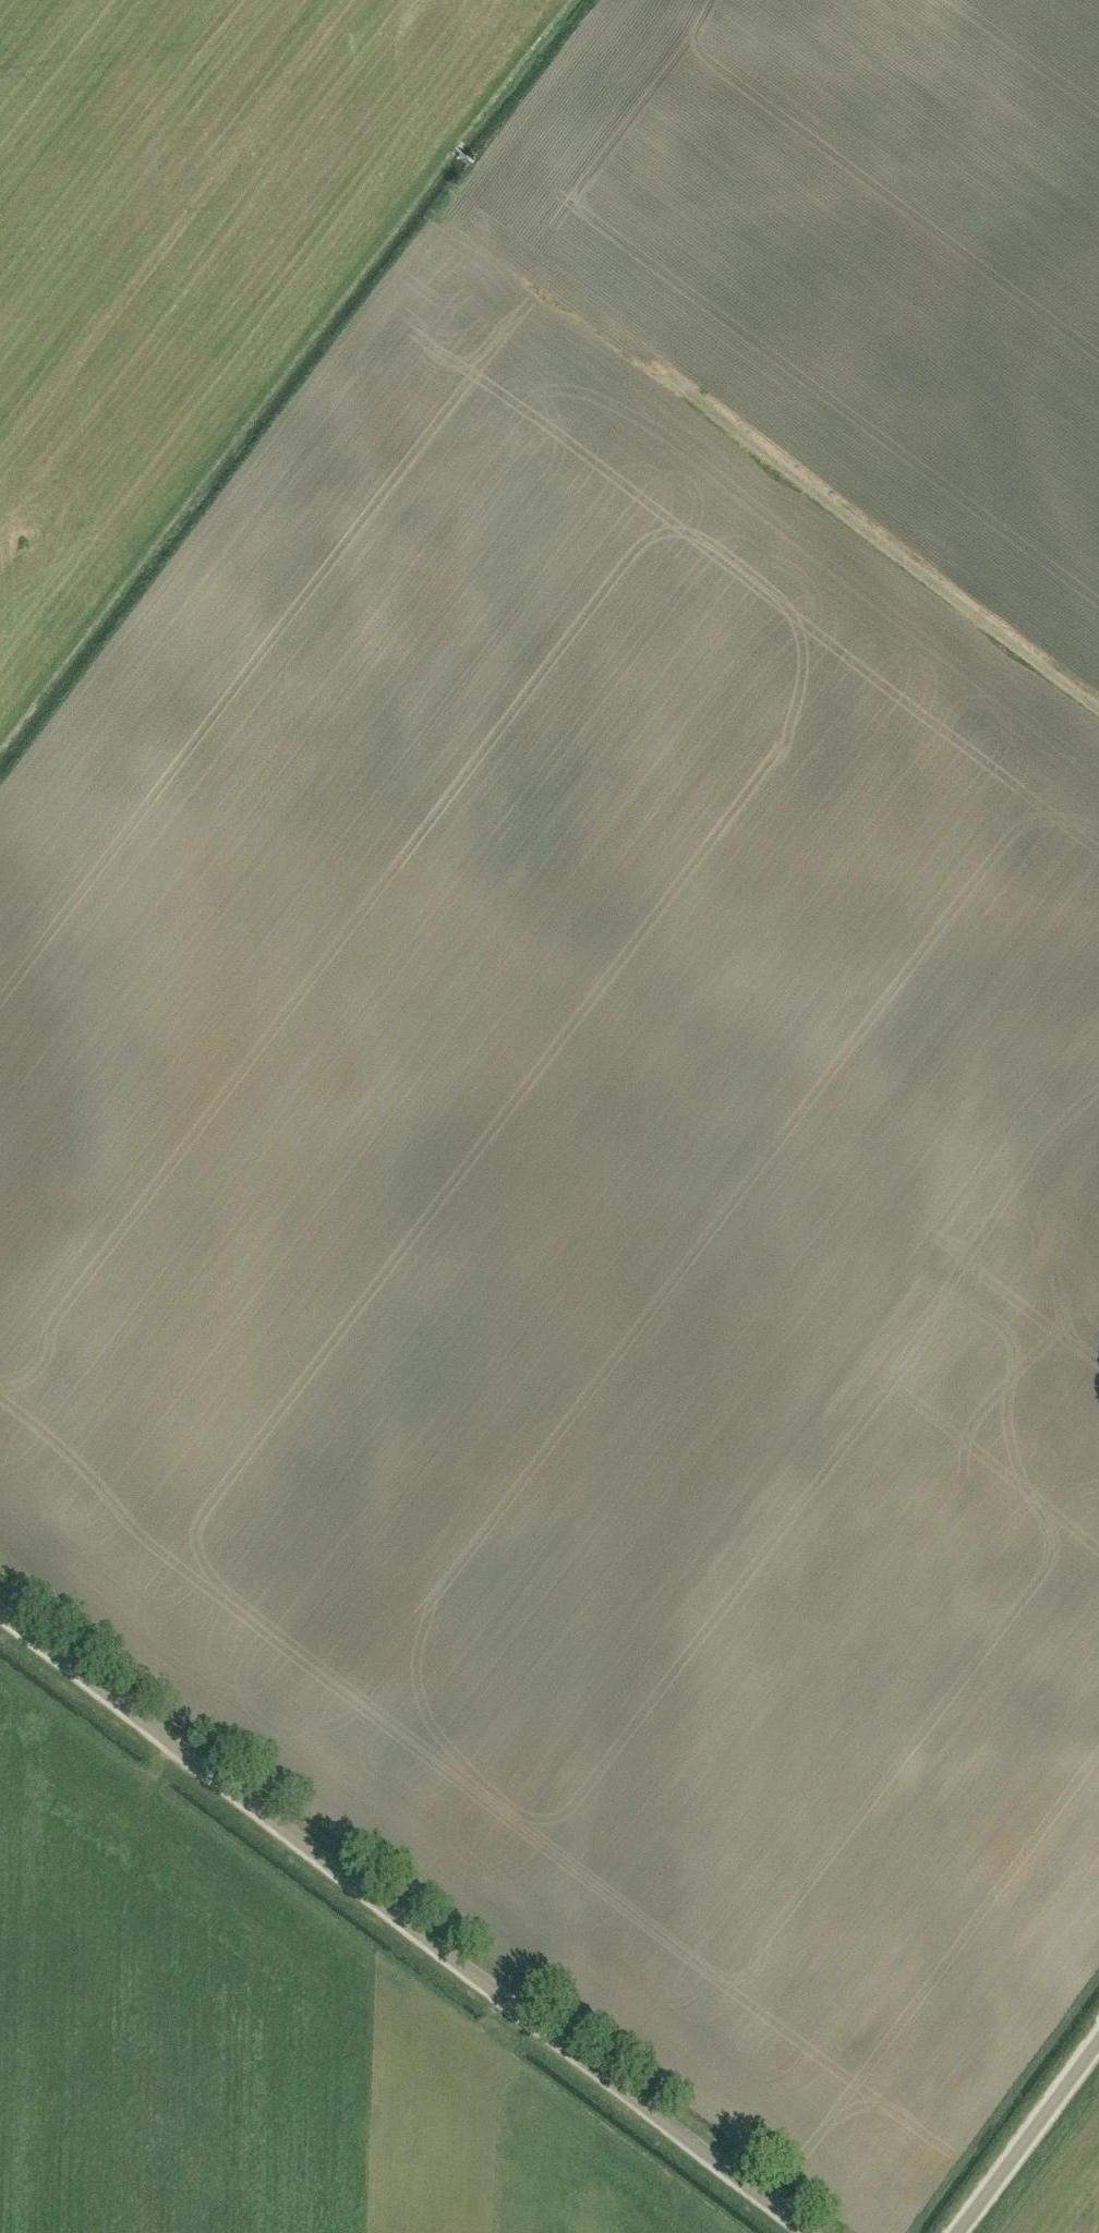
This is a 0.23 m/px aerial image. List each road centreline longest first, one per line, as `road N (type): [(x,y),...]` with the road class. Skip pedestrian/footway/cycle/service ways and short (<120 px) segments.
road 1 (unclassified): [(804,2232),(0,1611)]
road 2 (unclassified): [(957,2232),(1098,2041)]

